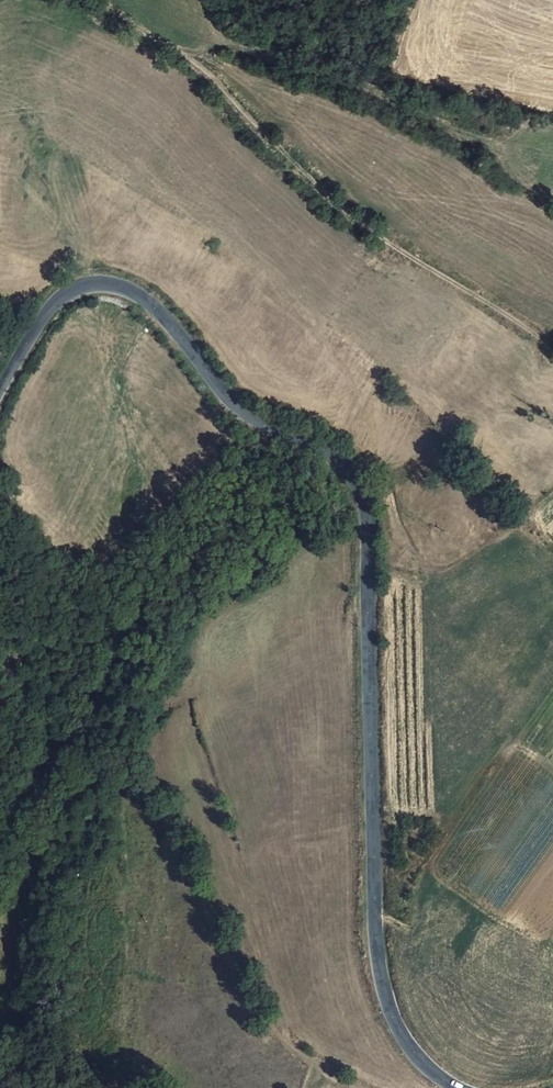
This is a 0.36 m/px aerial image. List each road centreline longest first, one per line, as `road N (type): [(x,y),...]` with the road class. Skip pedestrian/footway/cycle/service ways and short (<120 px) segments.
road 1 (secondary): [(457,1087),(419,1058),(383,987),(375,938),(367,521),(344,465),(241,411),(149,302),(105,281),(61,297),(0,390)]
road 2 (track): [(359,1087),(288,1052),(262,1023),(174,845),(111,767),(62,804),(0,898)]
road 3 (track): [(552,348),(365,233),(160,44),(89,0)]

